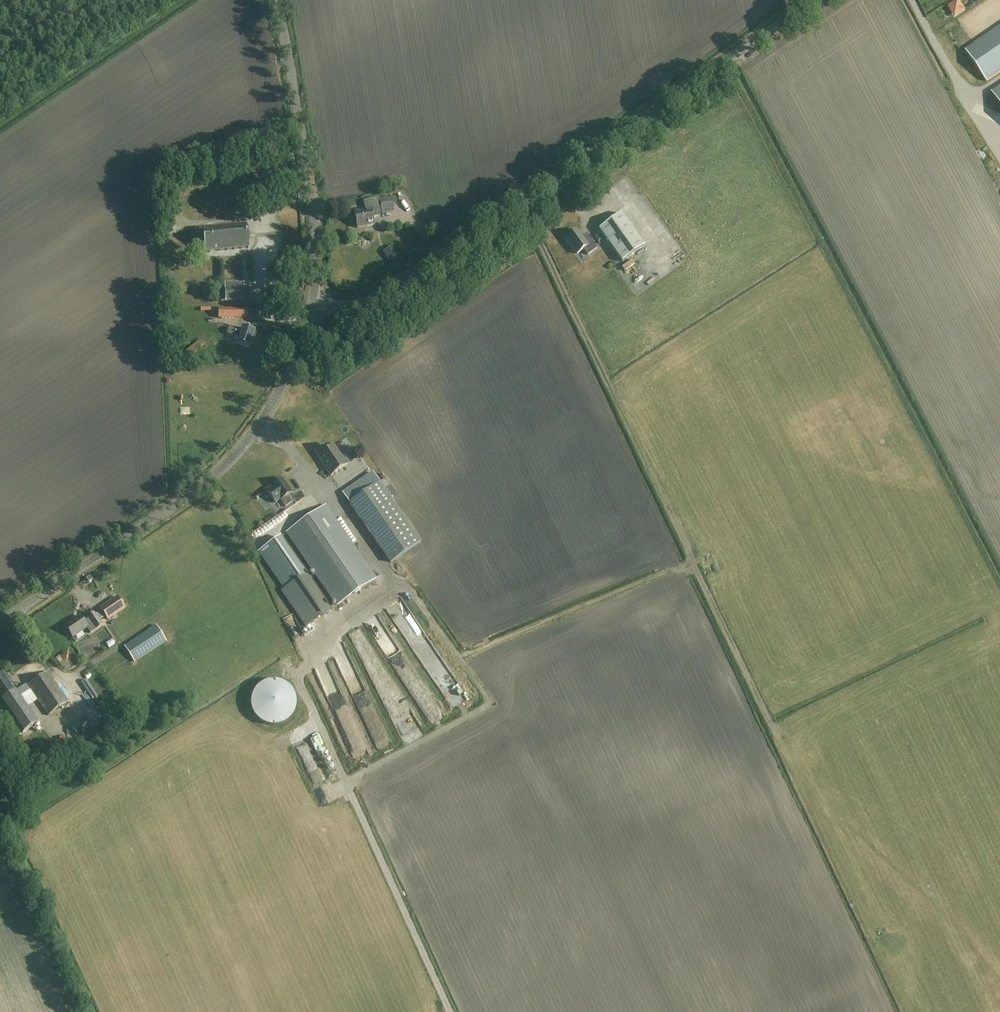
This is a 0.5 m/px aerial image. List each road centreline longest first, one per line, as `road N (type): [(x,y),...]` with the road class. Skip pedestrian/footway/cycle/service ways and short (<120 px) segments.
road 1 (track): [(461,658),(692,561),(522,198)]
road 2 (unclassified): [(313,304),(339,308),(378,296),(815,0)]
road 3 (tertiary): [(0,622),(214,476),(251,440),(298,362),(313,304)]
road 4 (tertiary): [(313,304),(312,194),(279,0)]
road 5 (track): [(352,795),(451,1011)]
road 6 (track): [(692,561),(771,722)]

